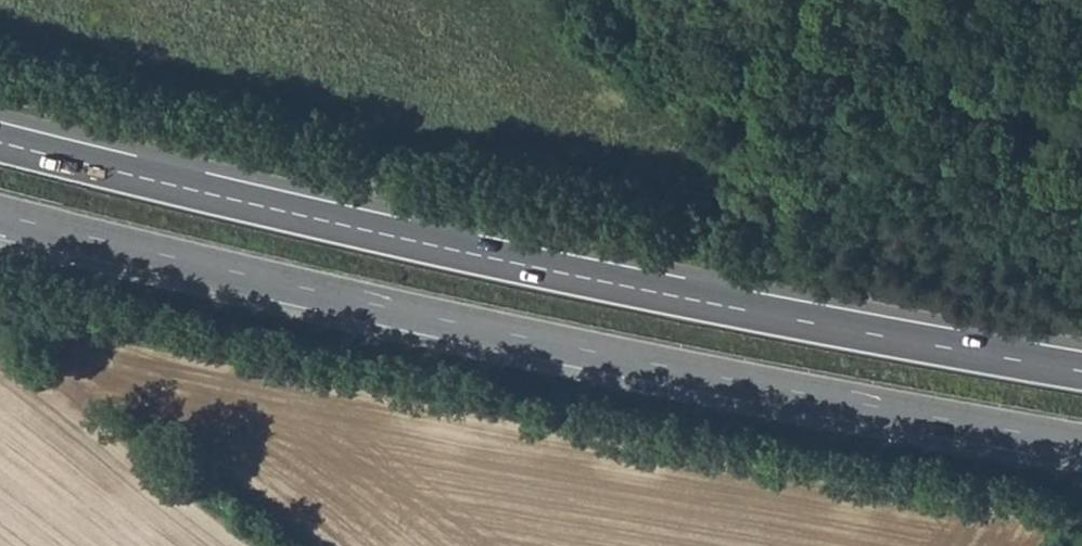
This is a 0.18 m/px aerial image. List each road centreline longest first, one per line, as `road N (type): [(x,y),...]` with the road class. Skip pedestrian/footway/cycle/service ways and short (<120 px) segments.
road 1 (trunk): [(1081,370),(475,254),(0,142)]
road 2 (trunk): [(0,215),(589,350),(1081,442)]

